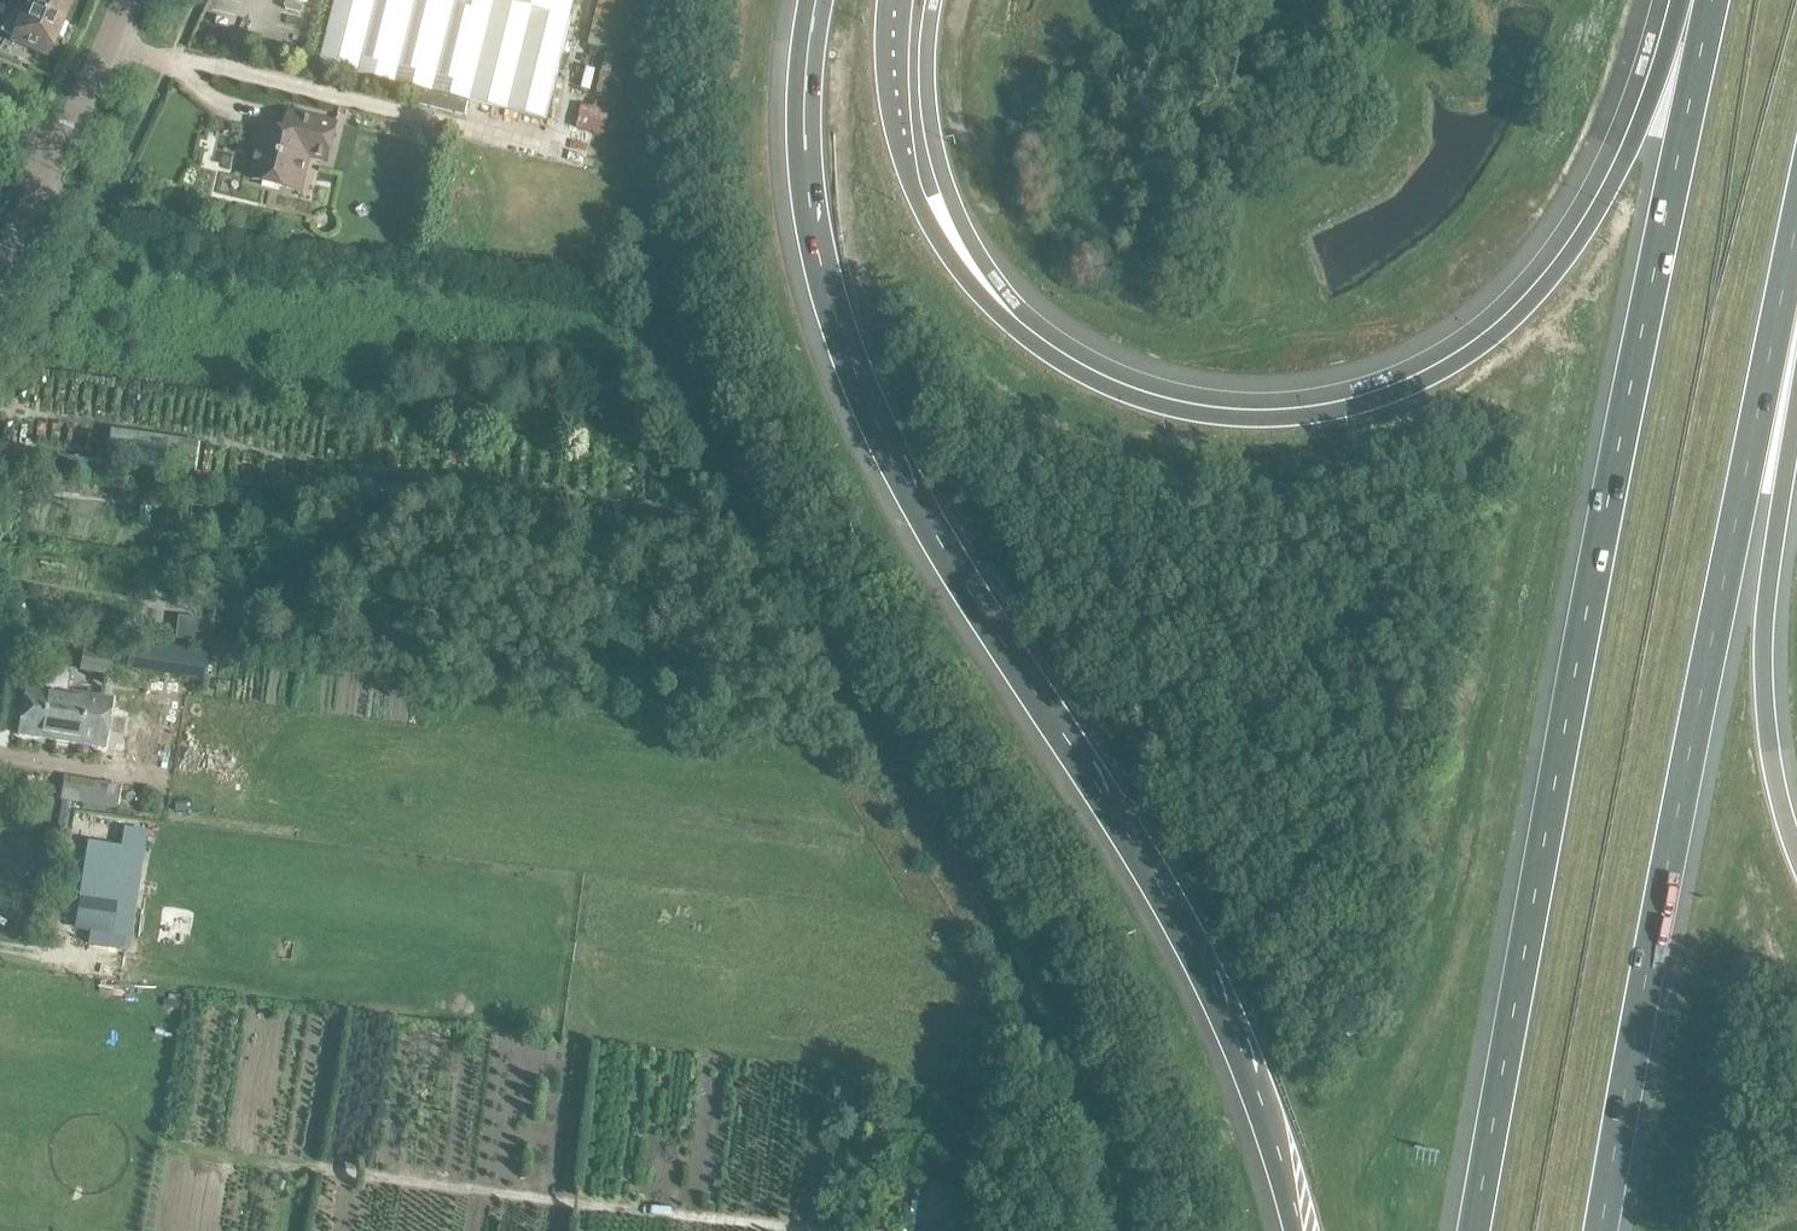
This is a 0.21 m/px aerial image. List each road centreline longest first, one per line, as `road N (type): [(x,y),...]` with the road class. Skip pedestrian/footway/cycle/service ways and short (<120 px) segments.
road 1 (motorway): [(816,0),(805,95),(810,202),(855,372),(1213,987),(1278,1150),(1296,1230)]
road 2 (motorway): [(1703,0),(1612,184),(1535,297),(1481,346),(1413,385),(1278,419),(1215,415),(1117,391),(1062,363),(991,307),(937,238),(901,157),(899,0)]
road 3 (motorway): [(1713,0),(1567,730),(1477,1230)]
road 4 (motorway): [(1602,1230),(1796,233)]
road 5 (motorway): [(1796,857),(1776,783),(1765,678),(1767,602),(1796,410)]
road 6 (residential): [(46,171),(124,0)]

